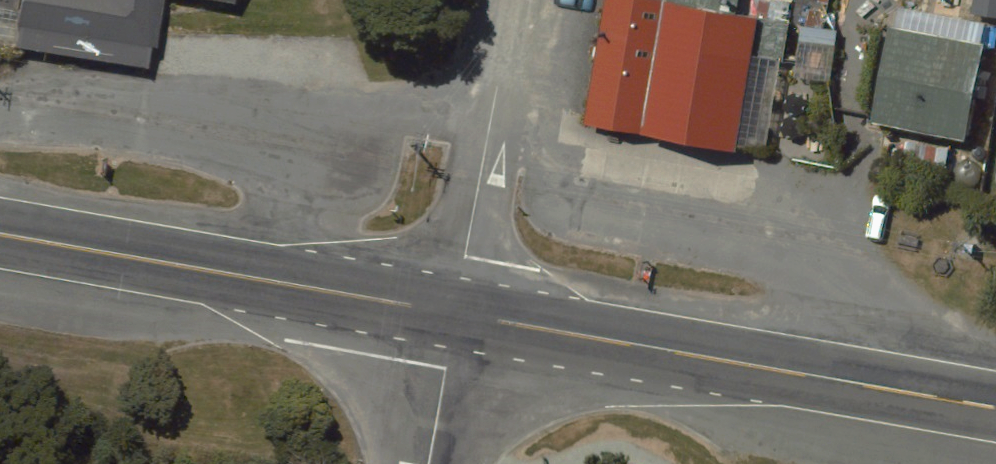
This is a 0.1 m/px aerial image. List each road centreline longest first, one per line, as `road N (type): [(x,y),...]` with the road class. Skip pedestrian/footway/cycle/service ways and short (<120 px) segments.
road 1 (trunk): [(456,315),(995,409)]
road 2 (trunk): [(0,235),(456,315)]
road 3 (residential): [(516,0),(456,315)]
road 4 (unclassified): [(429,463),(456,315)]

